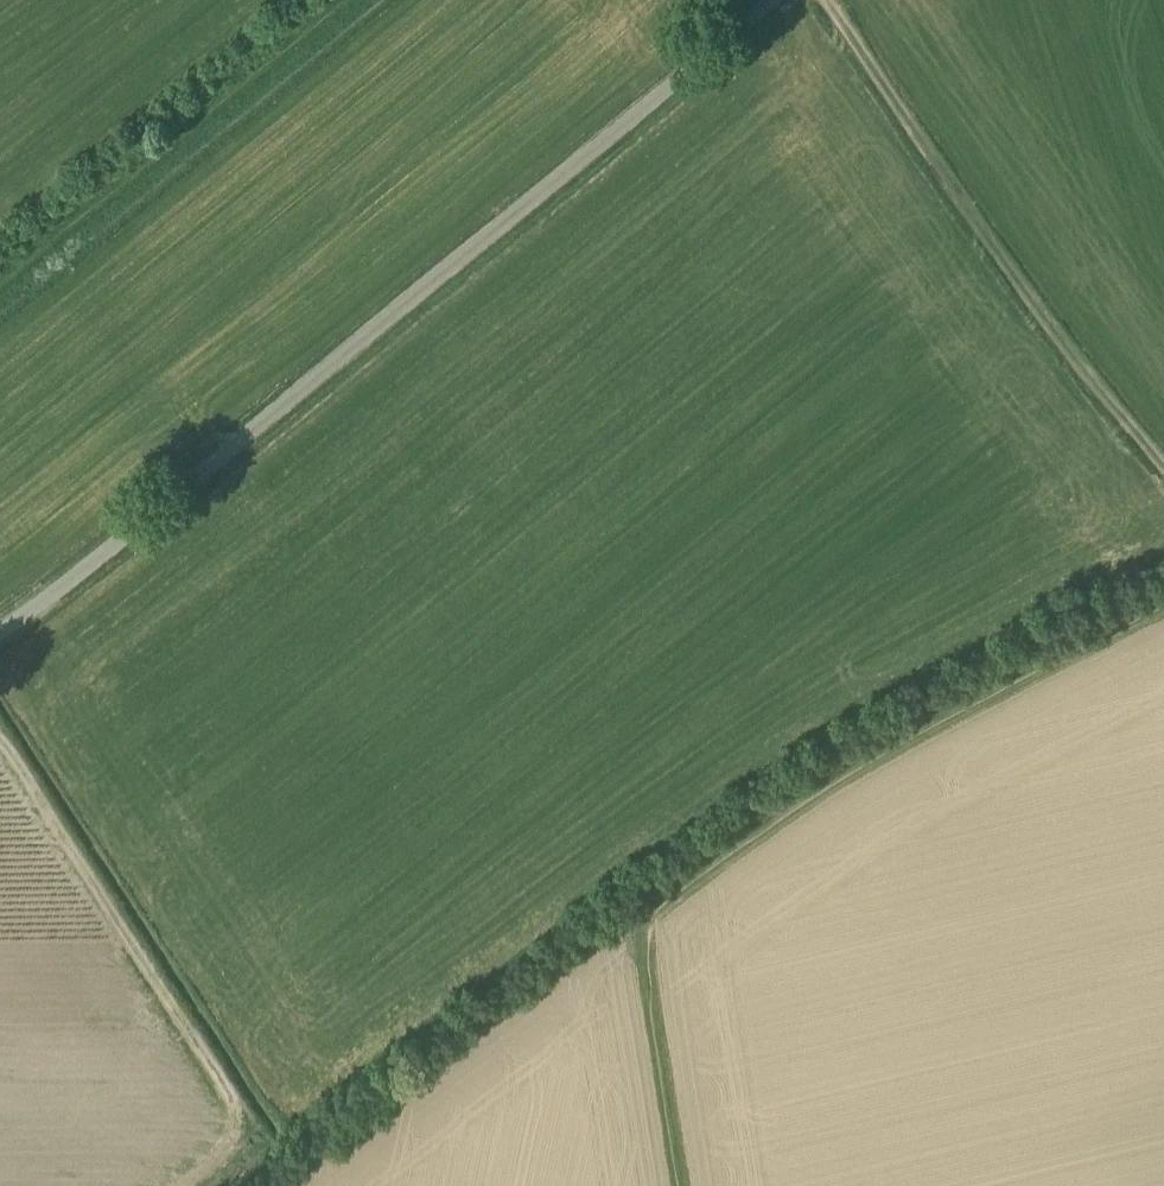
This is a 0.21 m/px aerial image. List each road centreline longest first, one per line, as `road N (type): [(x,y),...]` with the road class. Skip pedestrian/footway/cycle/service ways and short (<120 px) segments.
road 1 (unclassified): [(0,634),(769,0)]
road 2 (track): [(1163,618),(862,776),(656,921),(642,952),(676,1185)]

